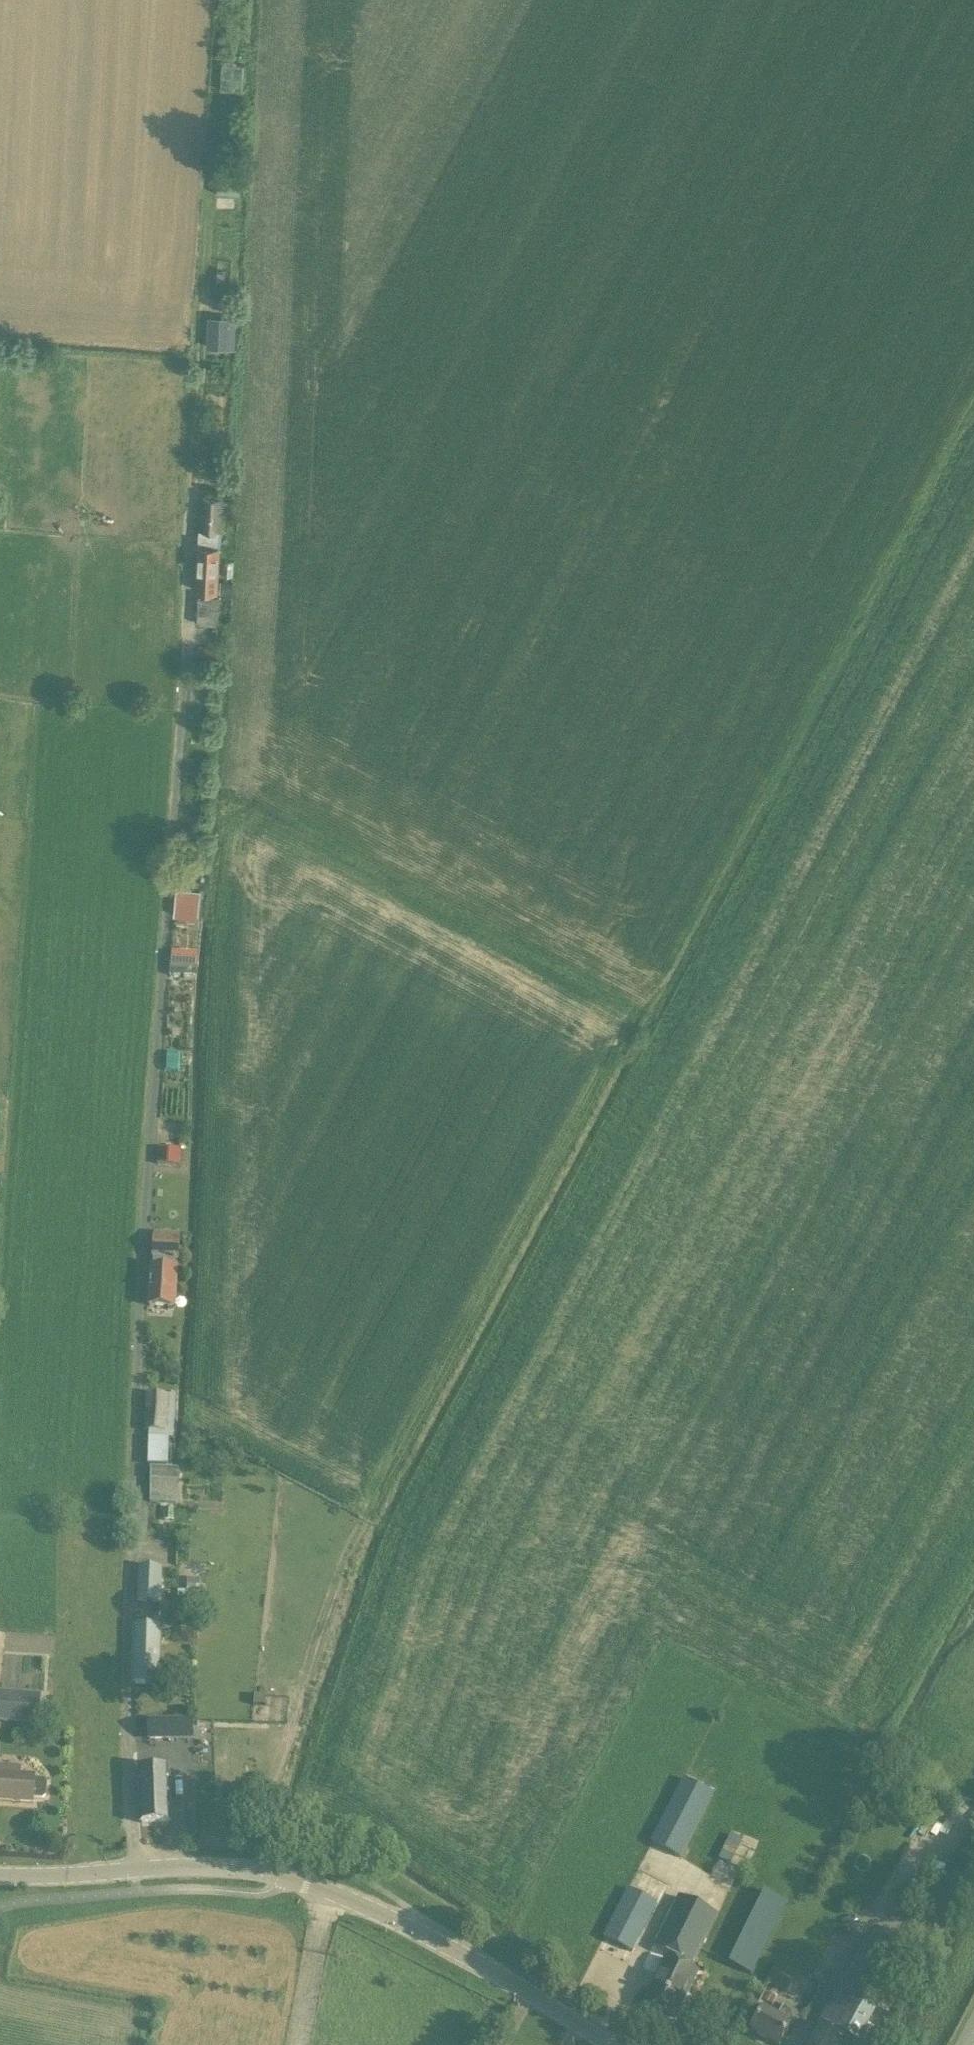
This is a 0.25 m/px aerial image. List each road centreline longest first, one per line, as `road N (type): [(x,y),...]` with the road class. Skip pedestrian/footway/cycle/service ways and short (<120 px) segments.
road 1 (unclassified): [(137,1869),(129,1641),(143,1498),(140,1318),(193,493)]
road 2 (track): [(193,493),(218,0)]
road 3 (unclassified): [(275,1876),(468,1955)]
road 4 (unclassified): [(609,2044),(468,1955)]
road 5 (unclassified): [(275,1876),(137,1869)]
road 6 (unclassified): [(137,1869),(0,1875)]

